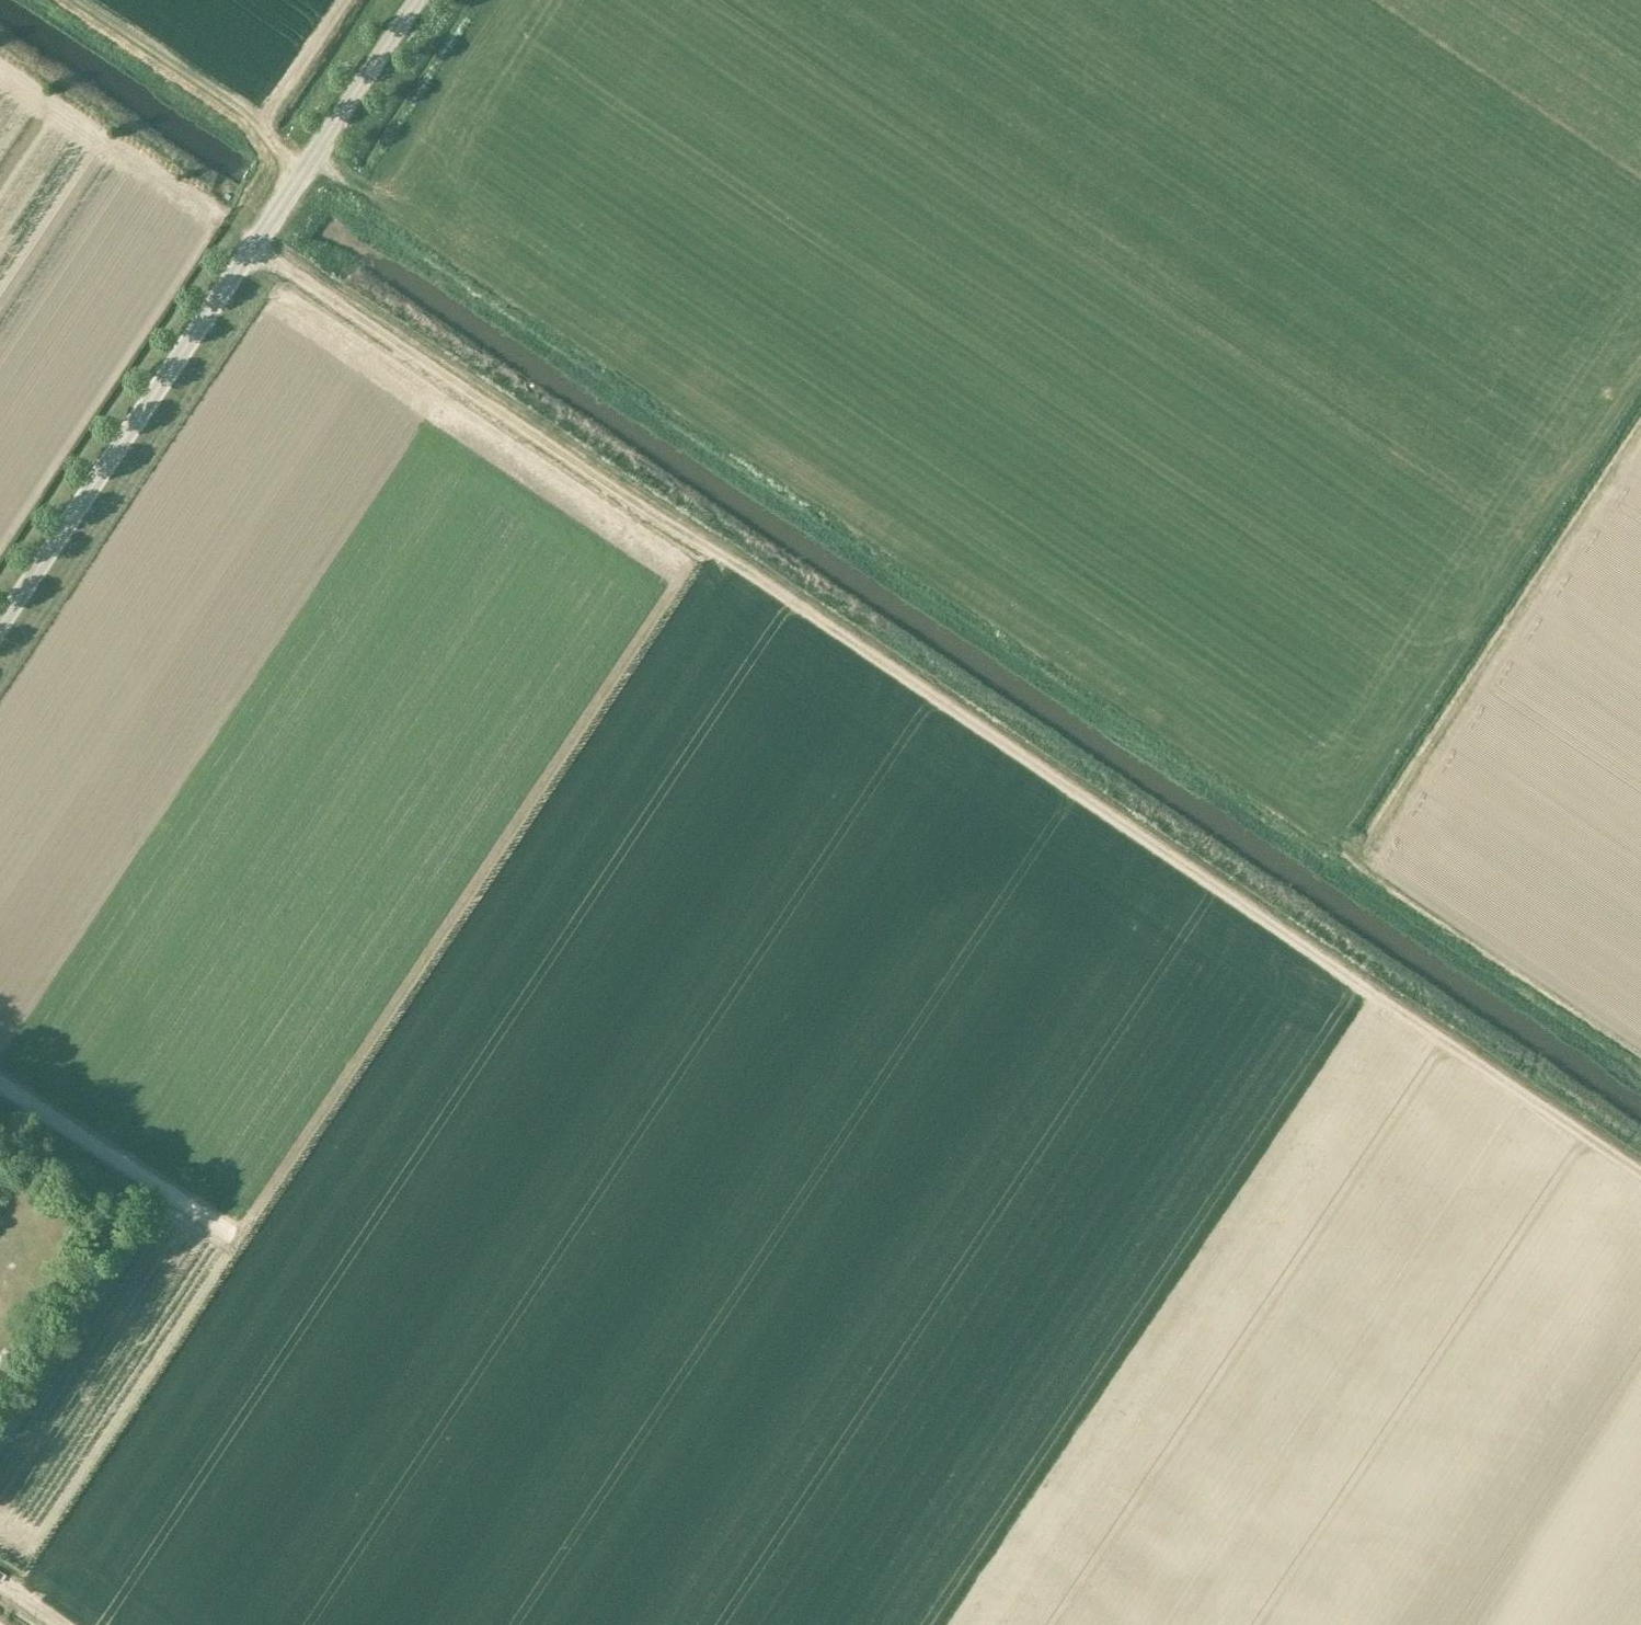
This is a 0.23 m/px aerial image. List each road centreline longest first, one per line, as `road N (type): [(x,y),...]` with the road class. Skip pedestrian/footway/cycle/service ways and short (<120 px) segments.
road 1 (unclassified): [(0,625),(418,0)]

